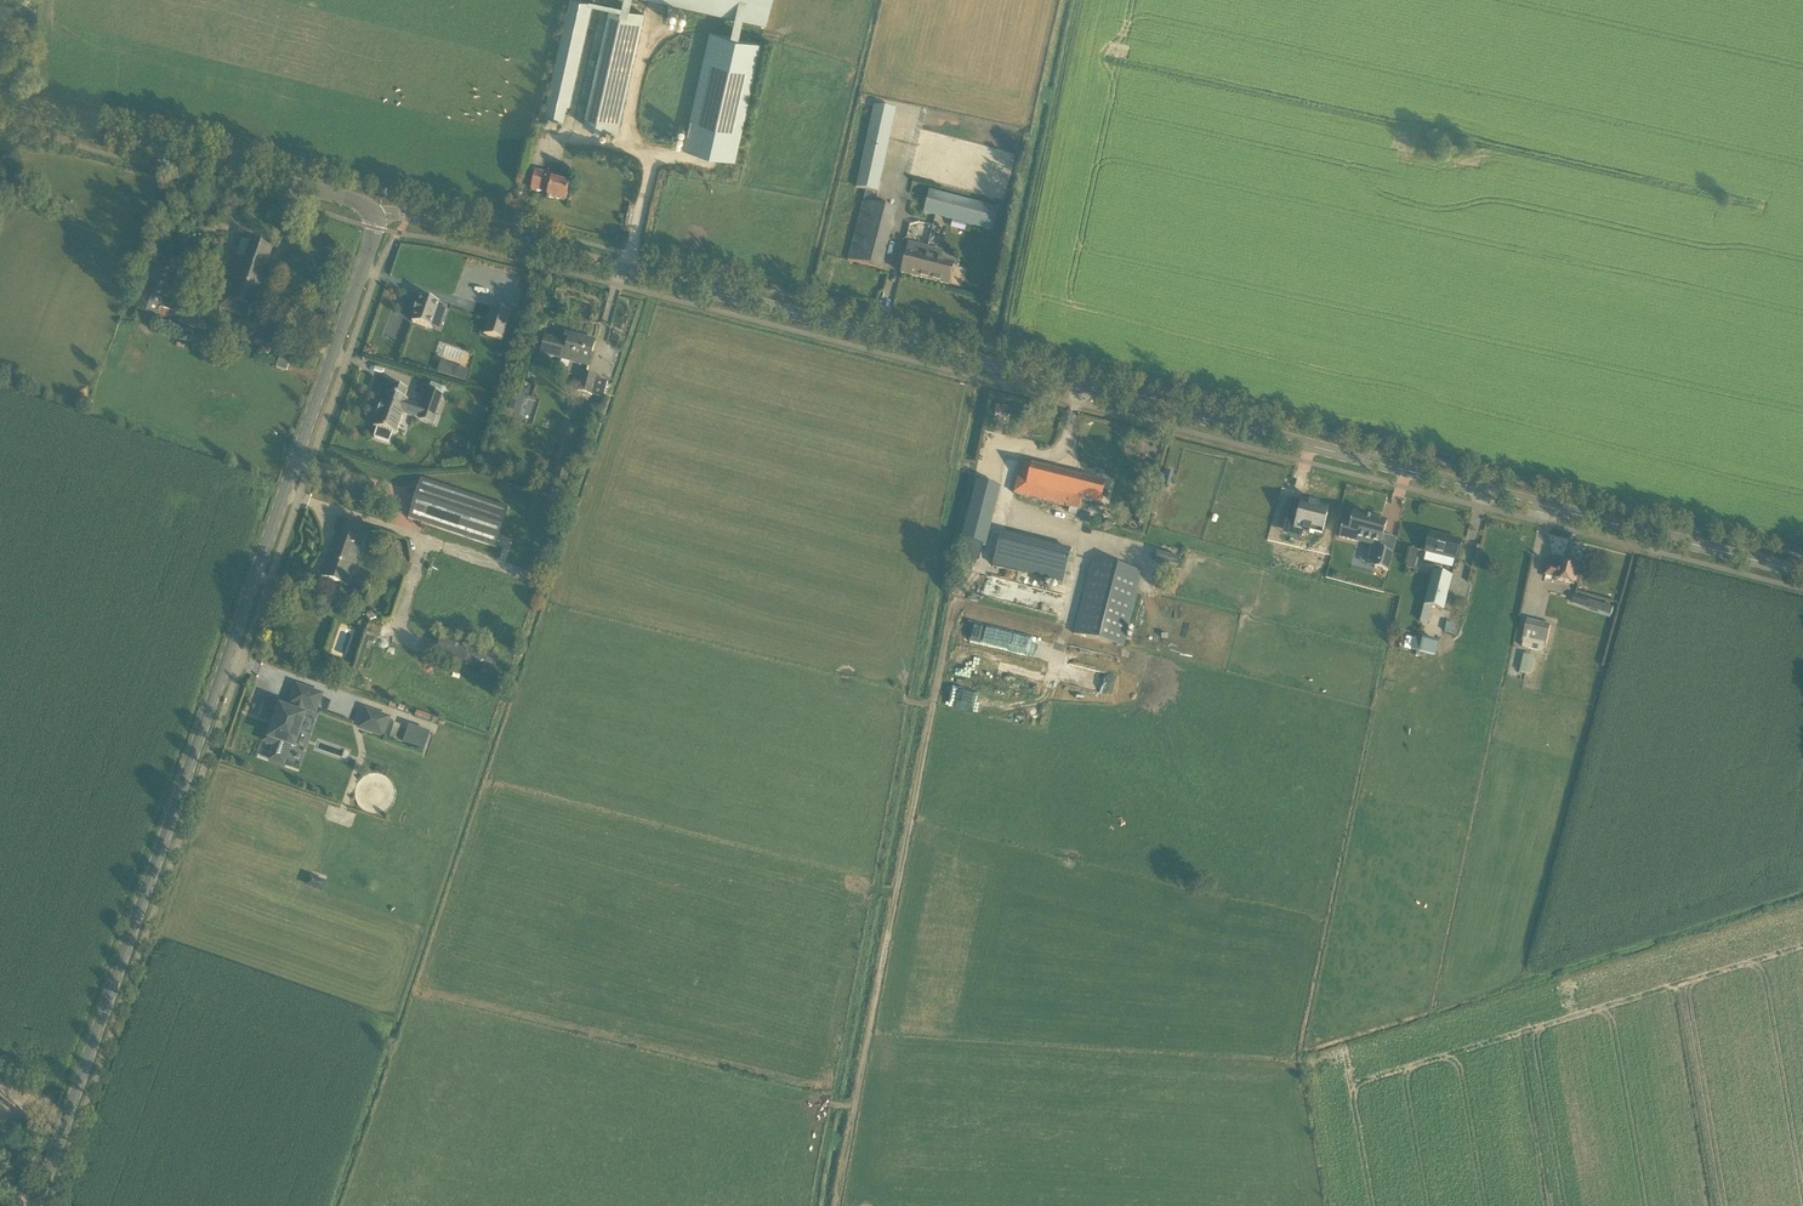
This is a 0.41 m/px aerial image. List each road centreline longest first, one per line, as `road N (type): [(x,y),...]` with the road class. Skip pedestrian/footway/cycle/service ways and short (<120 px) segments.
road 1 (secondary): [(1802,574),(405,215),(376,215)]
road 2 (tertiary): [(36,1205),(376,215)]
road 3 (track): [(1066,632),(961,607),(952,611),(837,1205)]
road 4 (secondary): [(376,215),(349,200),(0,111)]

